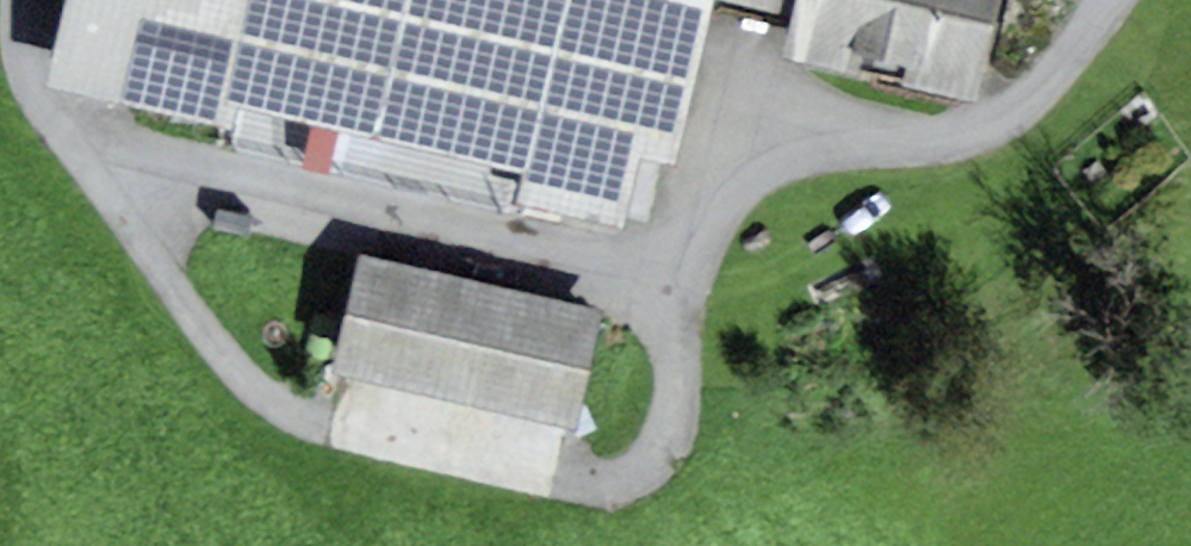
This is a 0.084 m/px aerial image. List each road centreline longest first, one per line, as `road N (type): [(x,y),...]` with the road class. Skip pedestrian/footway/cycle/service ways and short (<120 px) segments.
road 1 (track): [(34,0),(25,72),(38,106),(229,365),(266,398),(310,419),(598,477),(639,464),(667,436),(679,394),(677,320),(693,277)]
road 2 (track): [(693,277),(71,151)]
road 3 (track): [(693,277),(726,184),(771,150),(834,140),(935,144),(1005,117),(1060,68),(1115,0)]

